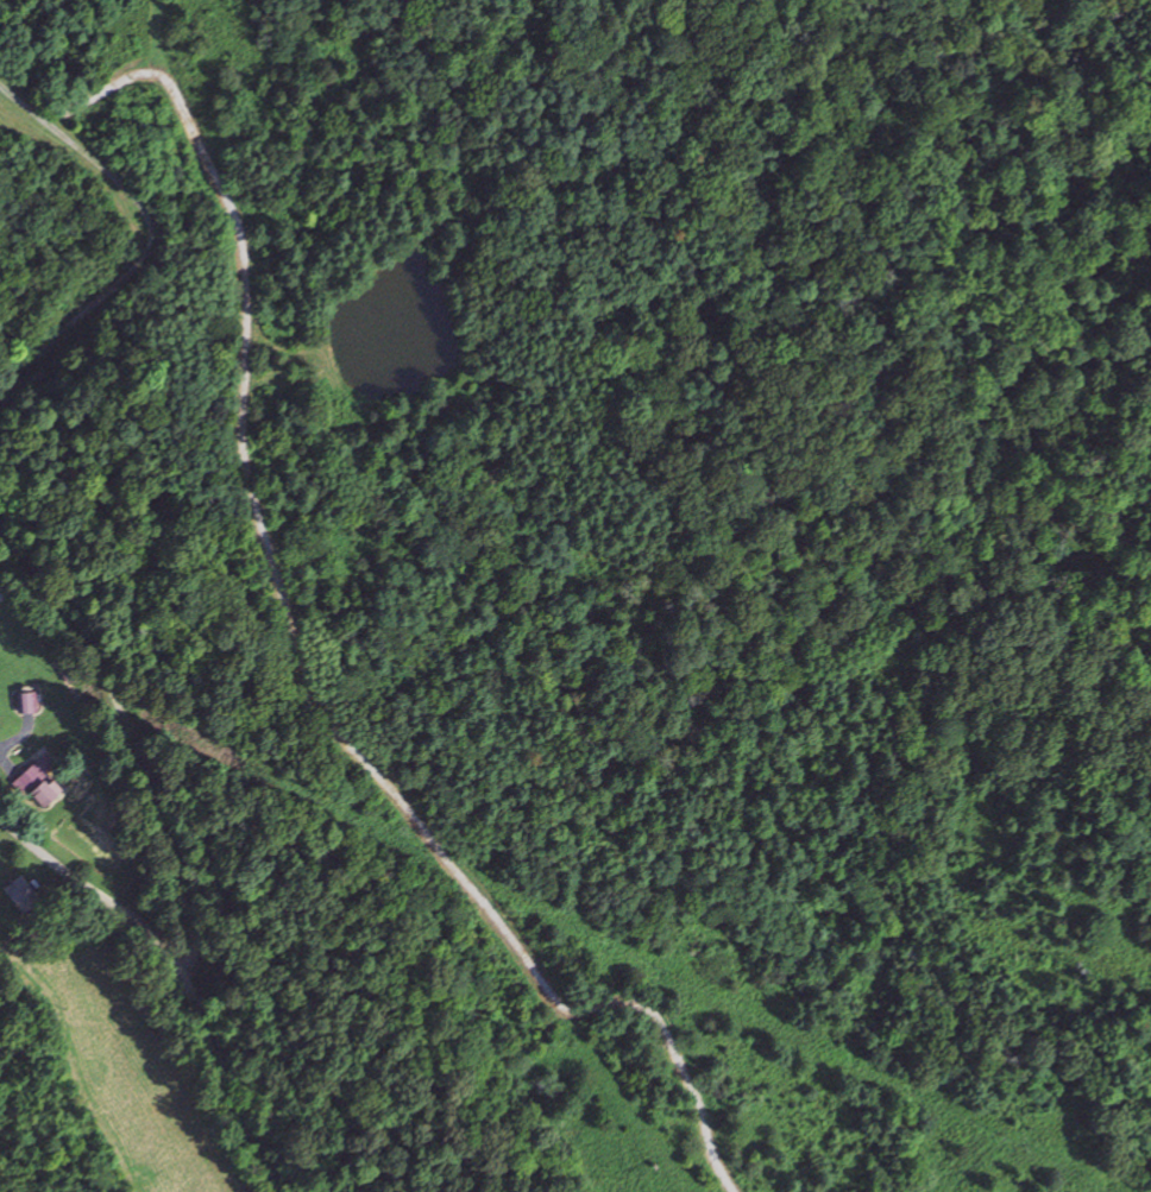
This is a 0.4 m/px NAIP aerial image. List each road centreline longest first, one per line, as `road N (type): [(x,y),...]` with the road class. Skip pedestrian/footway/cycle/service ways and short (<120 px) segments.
road 1 (residential): [(286,1191),(172,953),(0,814)]

